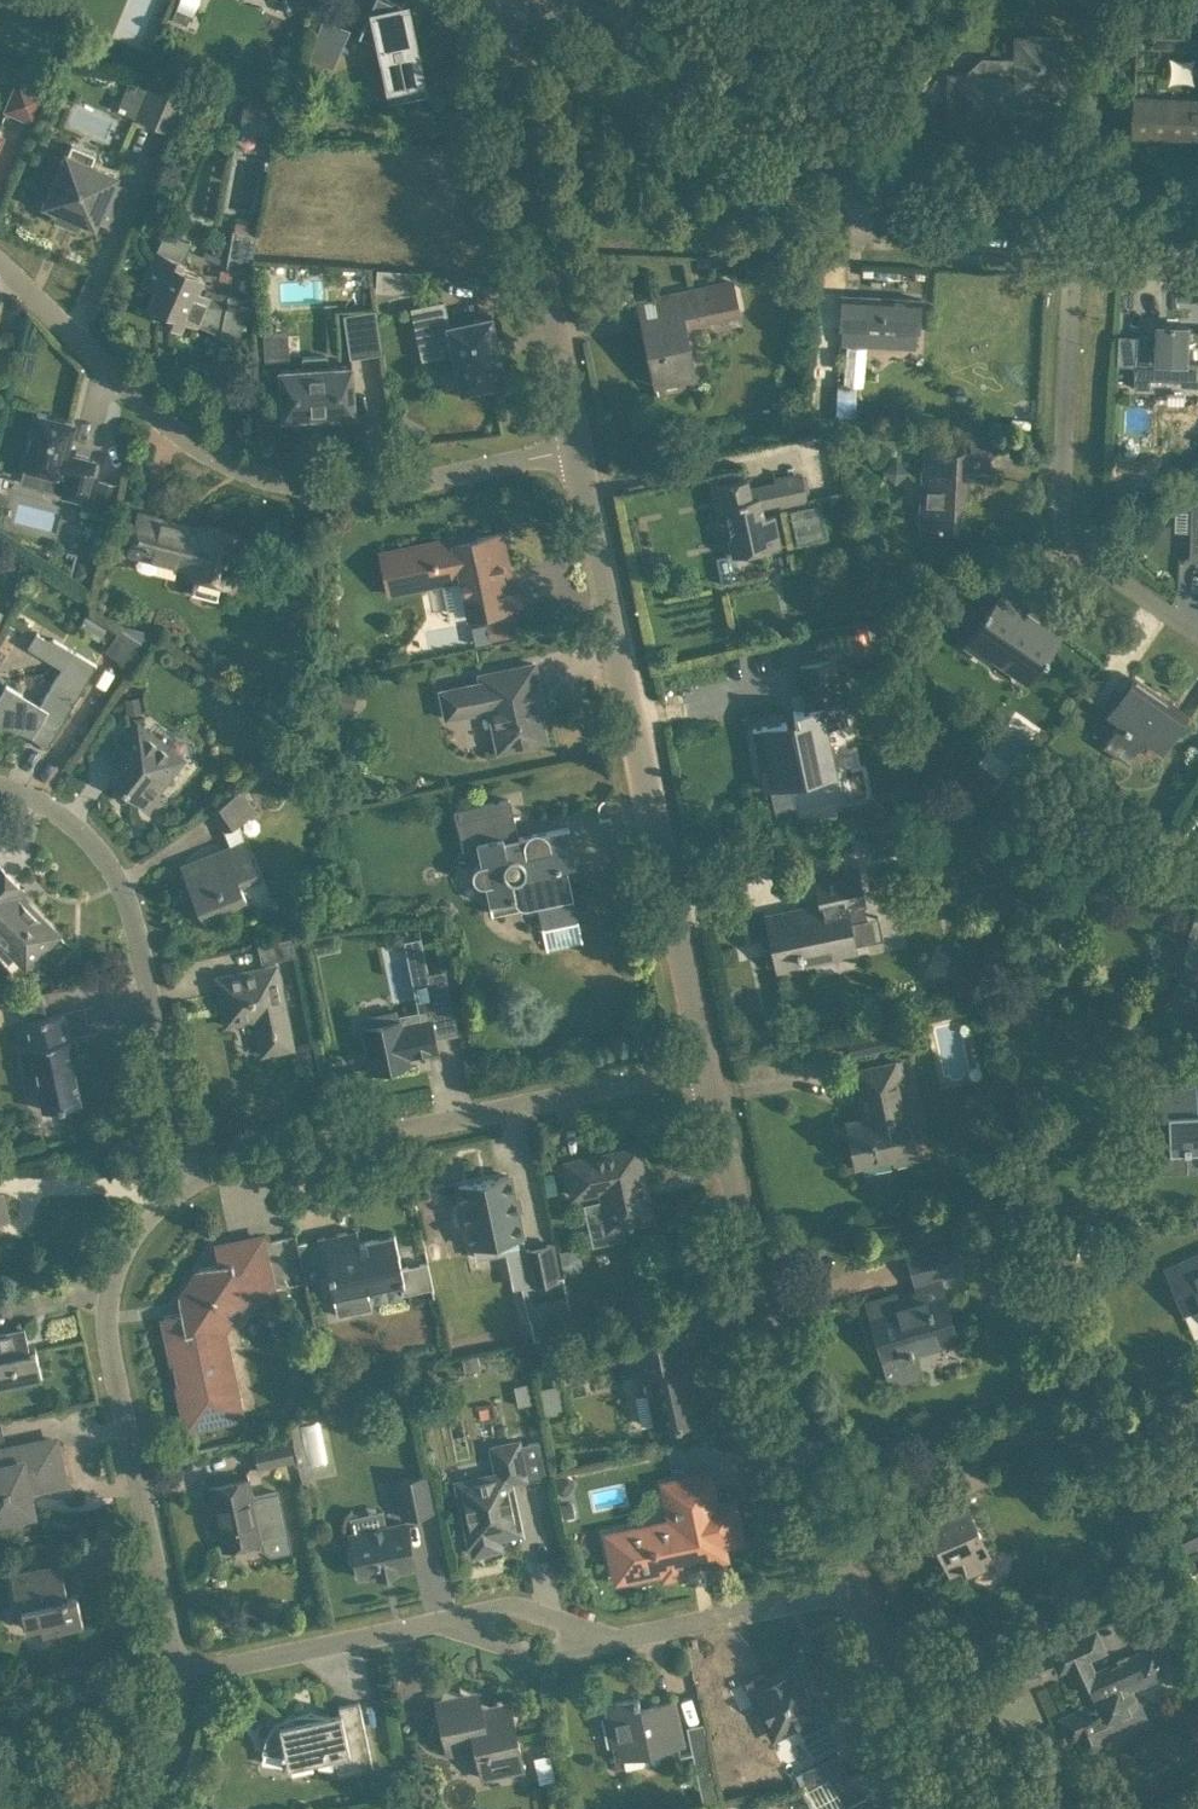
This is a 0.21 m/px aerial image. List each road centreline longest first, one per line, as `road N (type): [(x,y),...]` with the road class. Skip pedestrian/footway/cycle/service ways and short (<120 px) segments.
road 1 (residential): [(576,446),(370,488),(314,488),(263,475),(161,420),(0,264)]
road 2 (unclassified): [(705,1069),(576,446)]
road 3 (tertiary): [(1074,244),(960,232),(893,212),(562,0)]
road 4 (unclassified): [(855,1588),(773,1379),(705,1069)]
road 5 (residential): [(182,1674),(107,1331),(119,1259),(146,1215),(189,1174)]
road 6 (residential): [(189,1174),(705,1069)]
road 7 (residential): [(189,1174),(127,896),(105,854),(51,806),(0,788)]
road 8 (residential): [(1197,633),(1069,542),(1058,517),(1074,244)]
road 9 (unclassified): [(576,446),(506,107),(501,31),(511,0)]
road 10 (residential): [(182,1674),(444,1618)]
road 11 (unclassified): [(976,1808),(855,1588)]
road 12 (residential): [(619,1638),(855,1588)]
road 13 (residential): [(444,1618),(538,1655),(619,1638)]
road 14 (residential): [(619,1638),(513,1604),(444,1618)]
road 15 (residential): [(136,1808),(170,1744),(182,1674)]
road 16 (tertiary): [(1197,251),(1074,244)]

